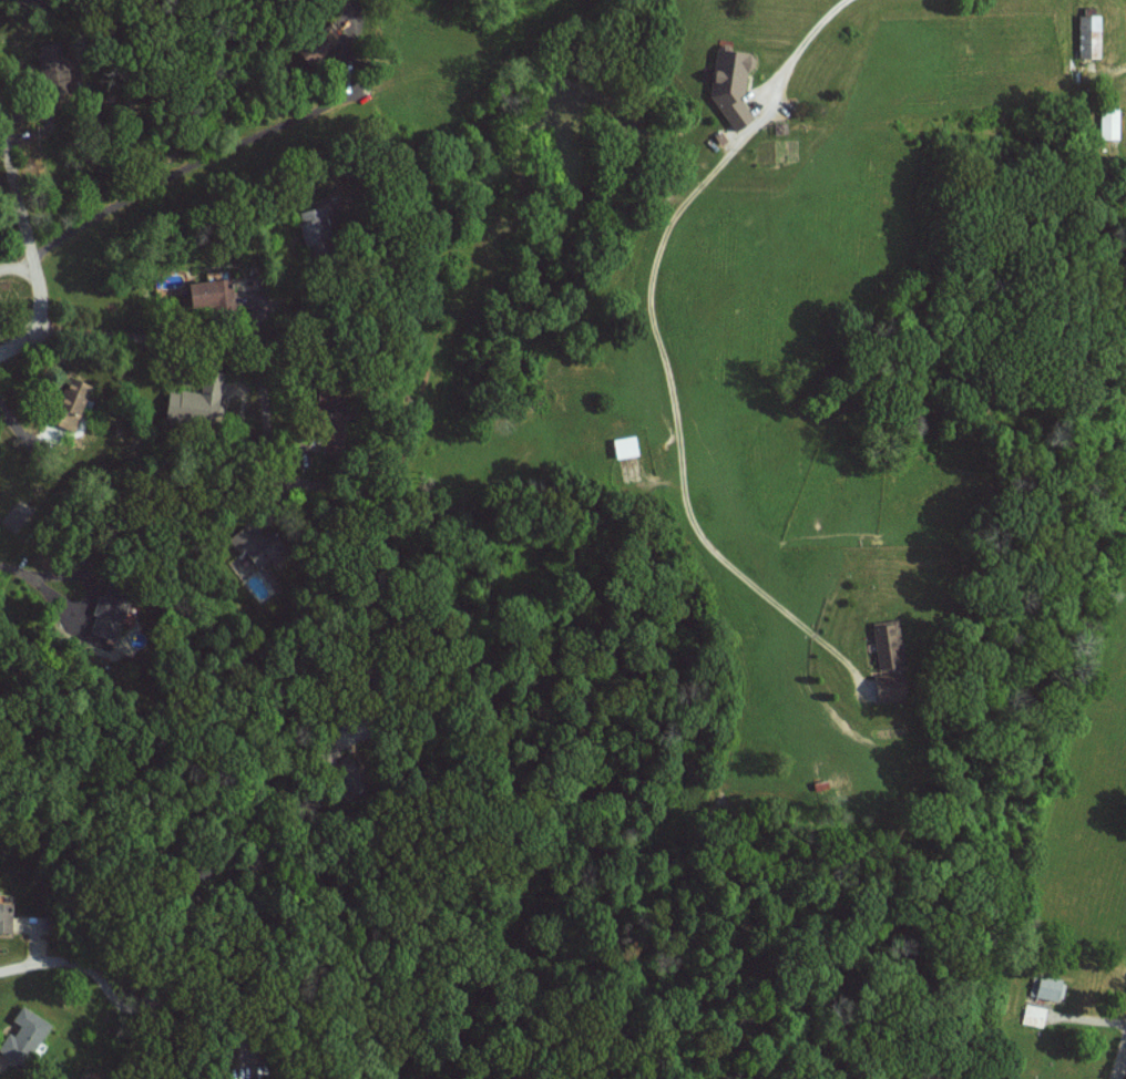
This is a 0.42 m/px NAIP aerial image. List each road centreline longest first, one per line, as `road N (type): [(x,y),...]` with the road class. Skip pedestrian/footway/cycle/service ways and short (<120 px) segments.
road 1 (residential): [(32,332),(225,341),(259,376),(270,455),(287,479),(364,503),(378,664)]
road 2 (residential): [(32,332),(40,301),(0,103)]
road 3 (residential): [(0,972),(86,966),(111,997),(164,1028)]

